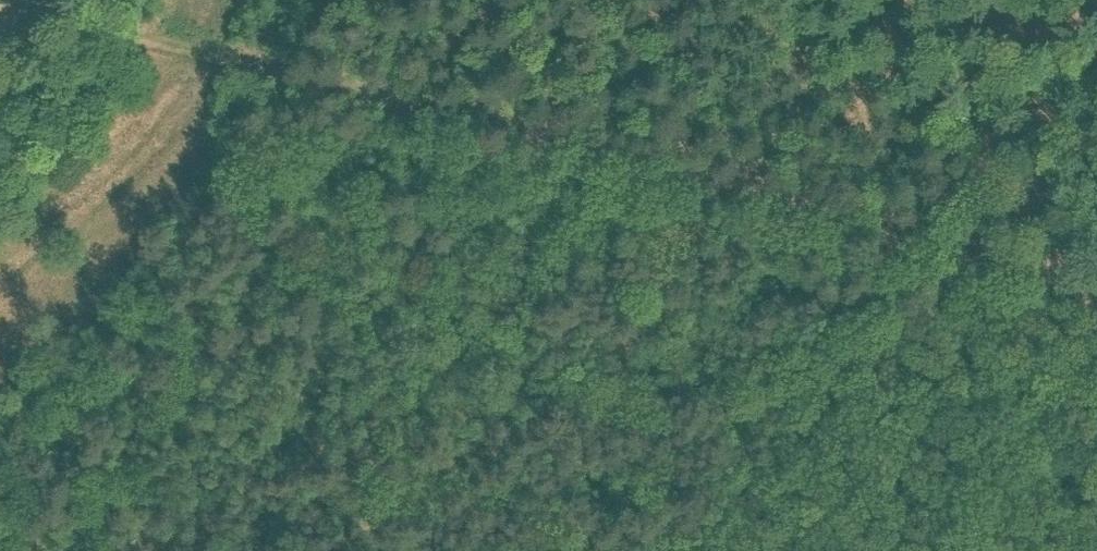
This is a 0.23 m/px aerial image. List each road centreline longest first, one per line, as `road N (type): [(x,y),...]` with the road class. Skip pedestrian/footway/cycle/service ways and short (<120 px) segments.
road 1 (track): [(1096,260),(14,1)]
road 2 (track): [(1096,53),(944,220)]

